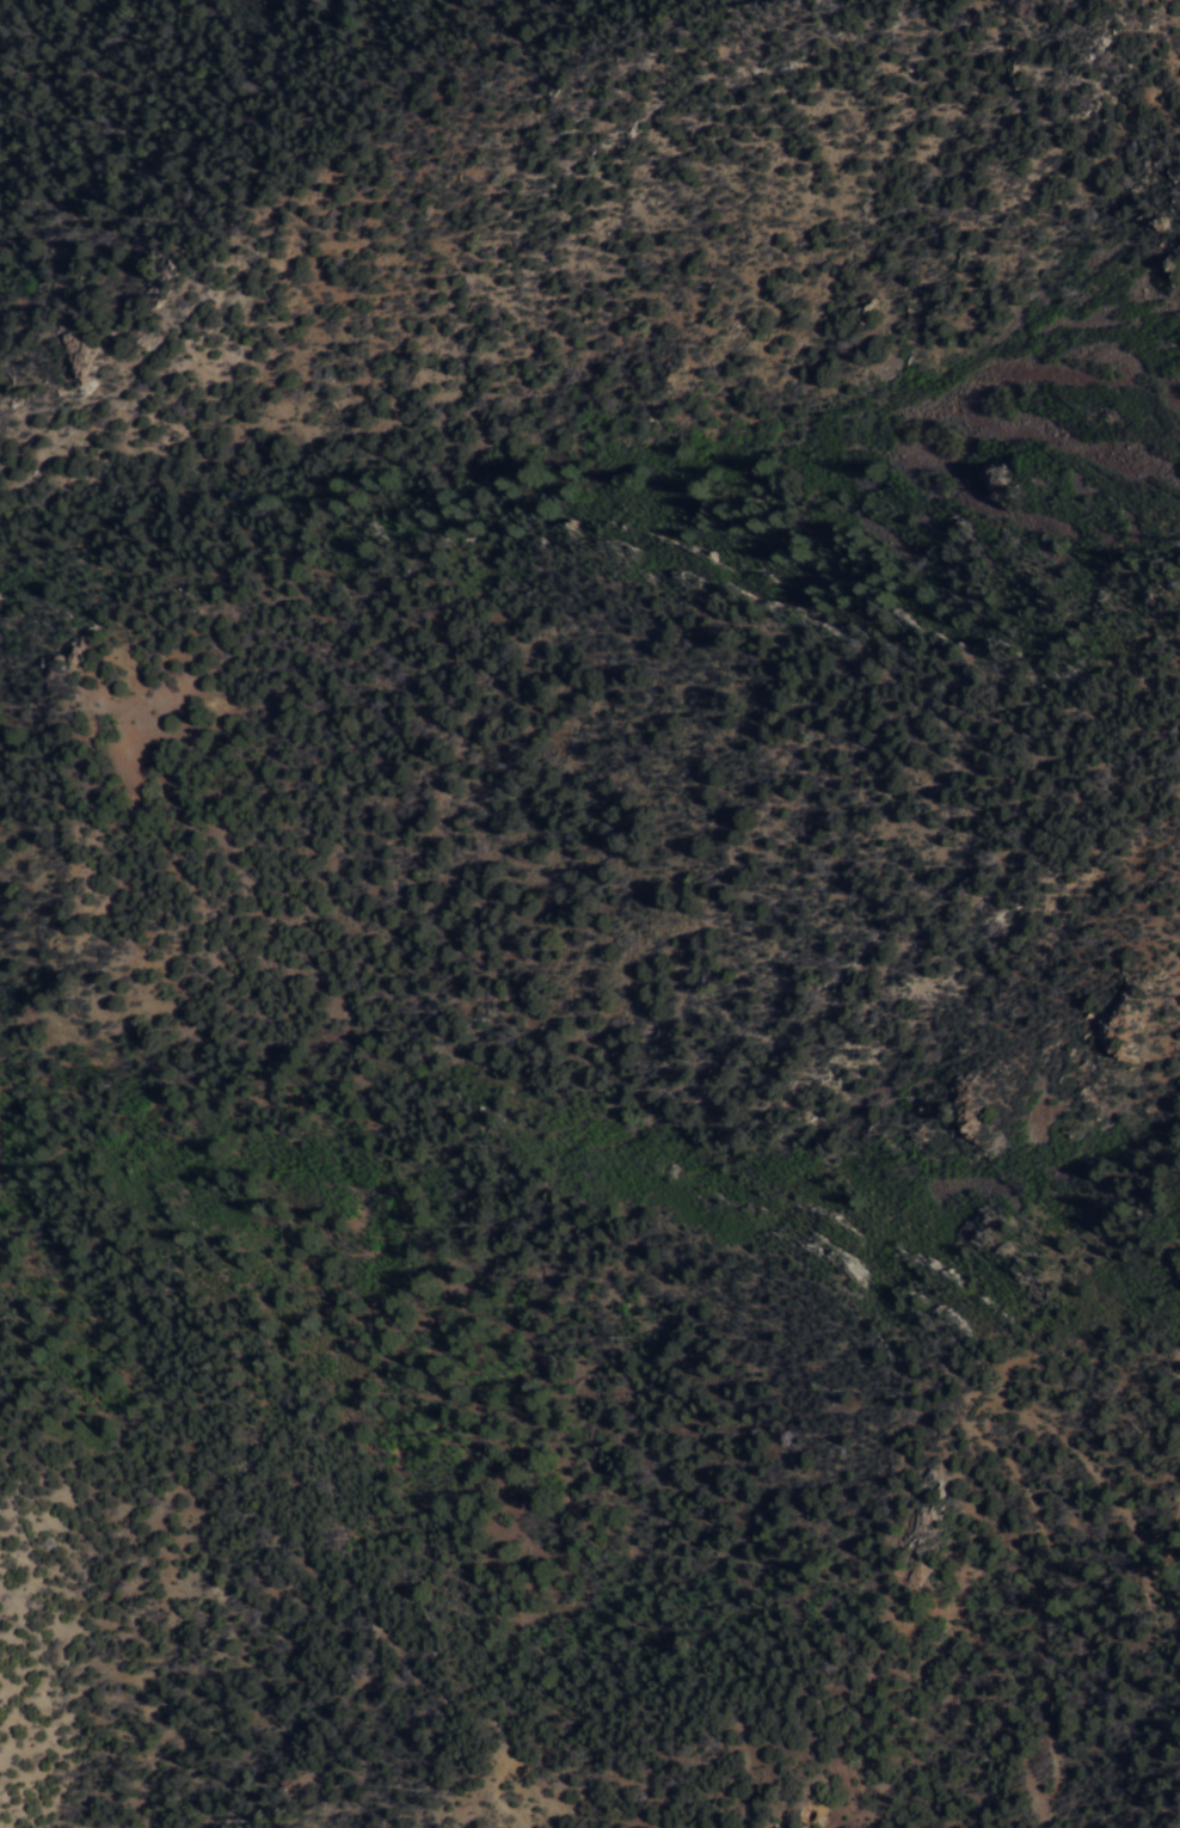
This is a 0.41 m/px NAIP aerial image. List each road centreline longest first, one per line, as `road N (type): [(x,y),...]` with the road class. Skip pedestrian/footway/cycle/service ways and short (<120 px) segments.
road 1 (track): [(1179,1515),(1063,1547),(977,1504),(879,1498),(885,1688),(818,1812),(785,1827)]

